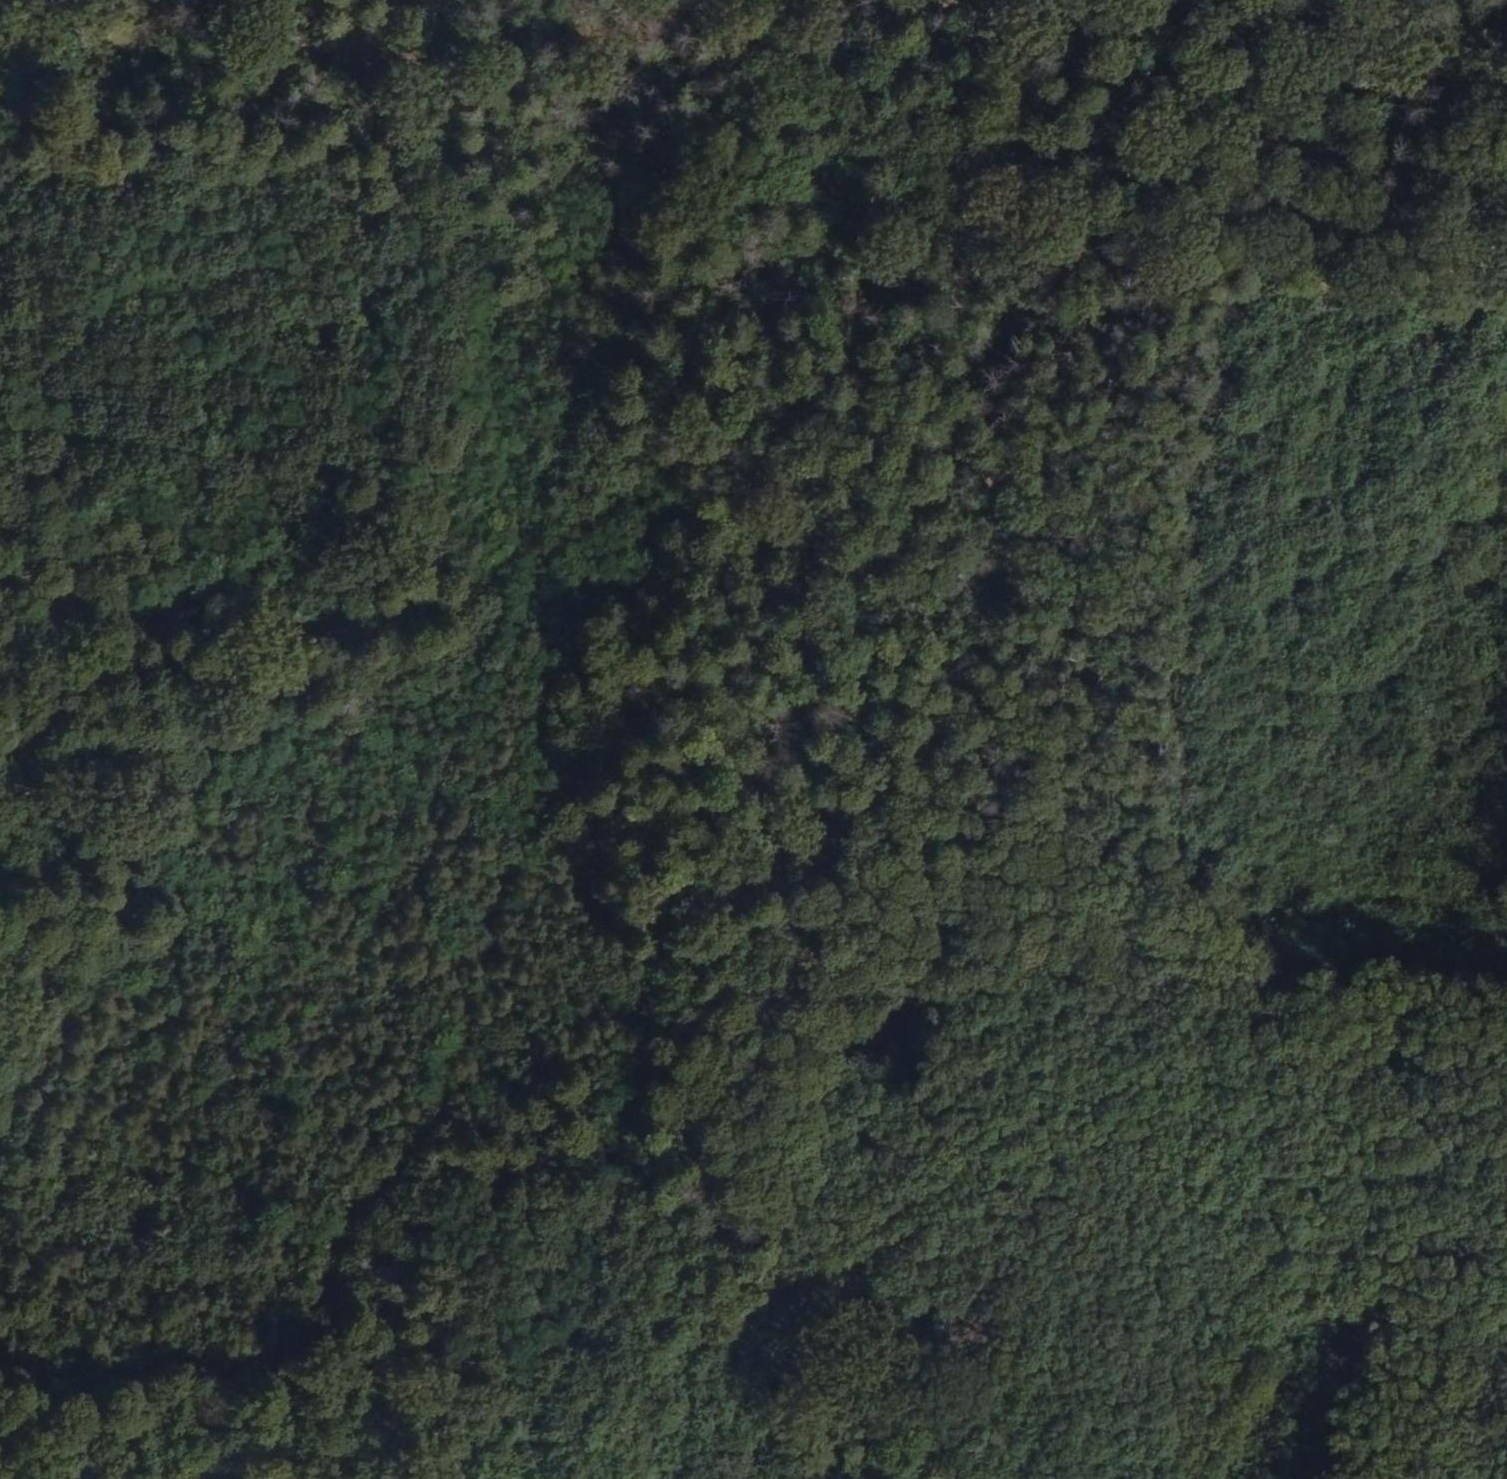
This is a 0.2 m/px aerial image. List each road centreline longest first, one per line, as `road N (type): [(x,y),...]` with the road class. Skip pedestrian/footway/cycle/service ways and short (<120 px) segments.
road 1 (track): [(1286,1478),(1313,1408),(1365,1314)]
road 2 (track): [(1506,1369),(1365,1314)]

